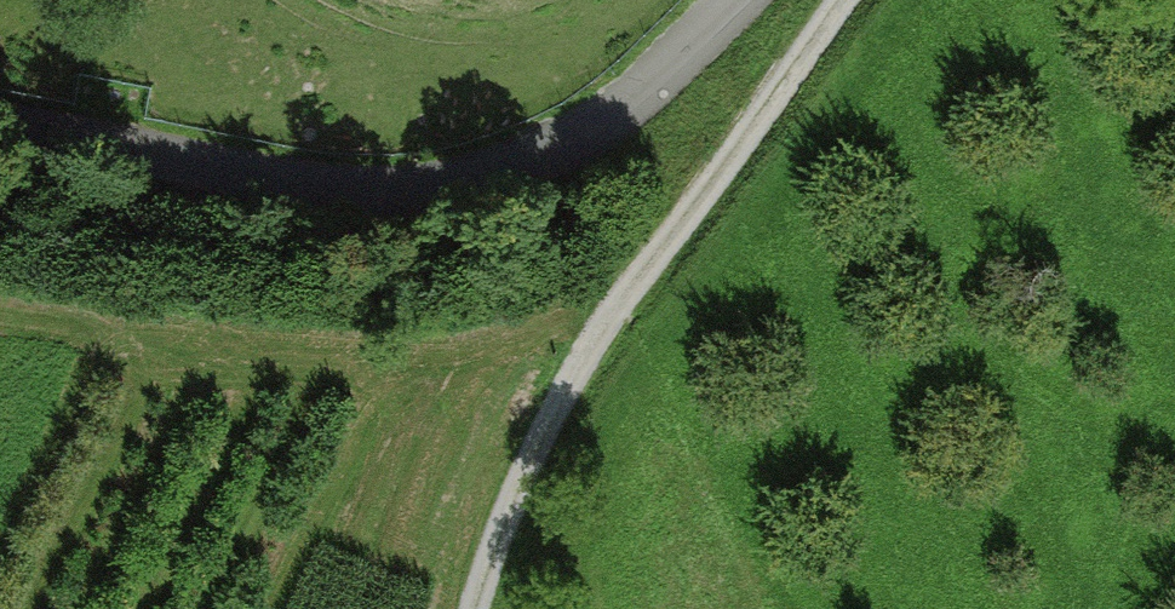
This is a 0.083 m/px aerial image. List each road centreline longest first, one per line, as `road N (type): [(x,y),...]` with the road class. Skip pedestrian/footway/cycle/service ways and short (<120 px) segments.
road 1 (unclassified): [(0,123),(297,178),(428,189),(560,153),(631,100),(733,0)]
road 2 (track): [(846,0),(616,319),(500,541),(479,608)]

